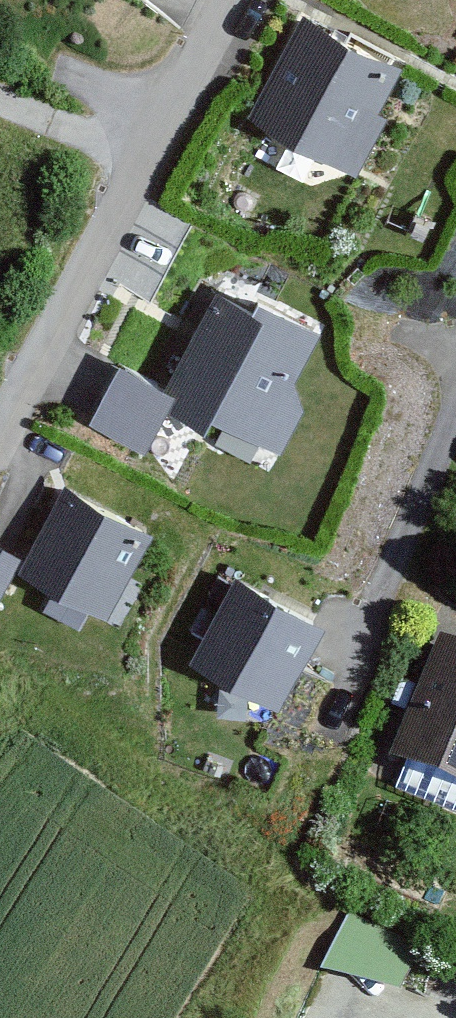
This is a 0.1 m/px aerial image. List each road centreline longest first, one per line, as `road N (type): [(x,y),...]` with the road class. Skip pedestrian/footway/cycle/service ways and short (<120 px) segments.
road 1 (residential): [(217,0),(0,411)]
road 2 (residential): [(455,367),(370,579)]

